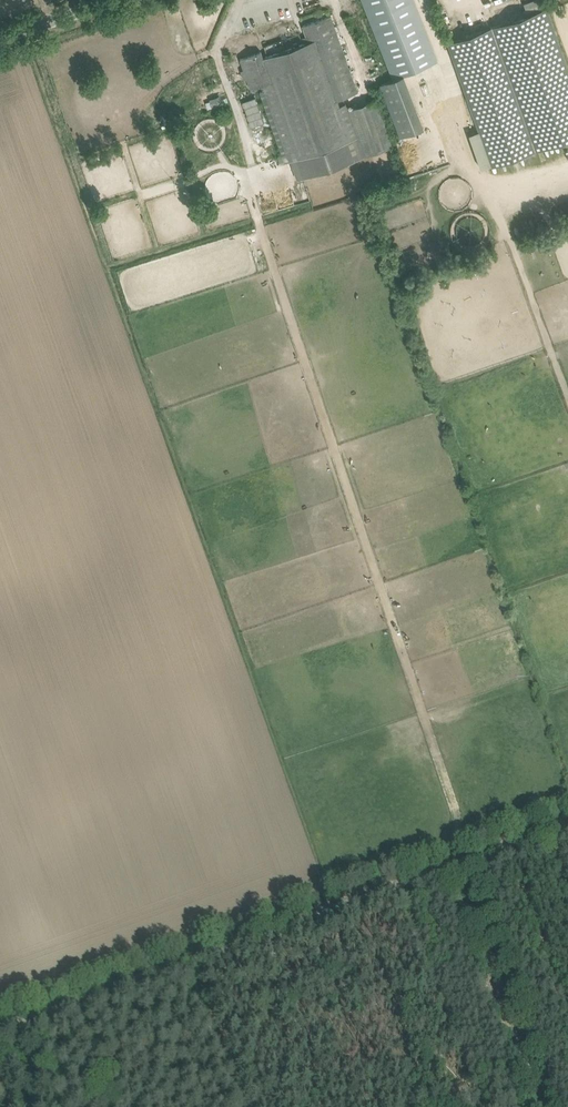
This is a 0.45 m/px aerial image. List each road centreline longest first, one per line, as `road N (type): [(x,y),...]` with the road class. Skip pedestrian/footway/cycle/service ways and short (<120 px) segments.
road 1 (track): [(567,822),(0,1024)]
road 2 (track): [(542,1106),(455,862)]

